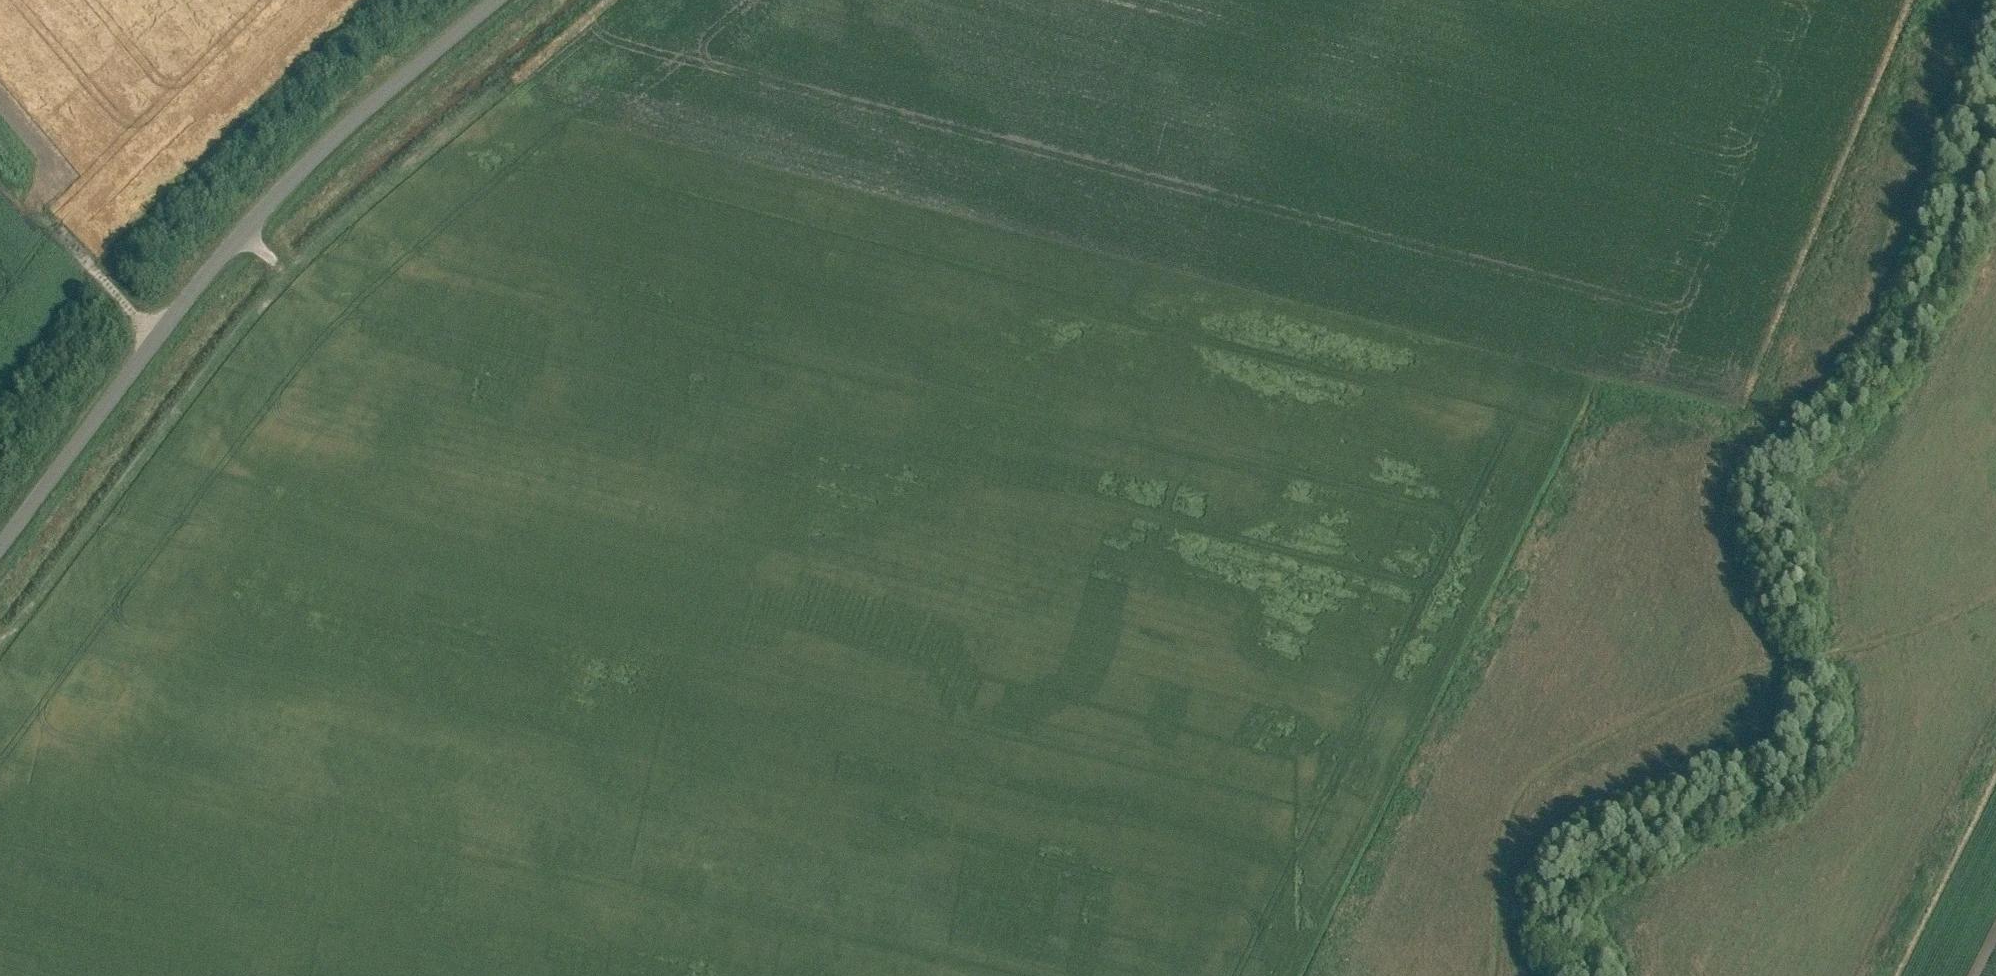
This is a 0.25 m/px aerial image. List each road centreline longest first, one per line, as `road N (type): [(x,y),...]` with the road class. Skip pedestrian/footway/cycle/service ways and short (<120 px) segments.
road 1 (unclassified): [(0,550),(215,262),(284,185),(500,0)]

